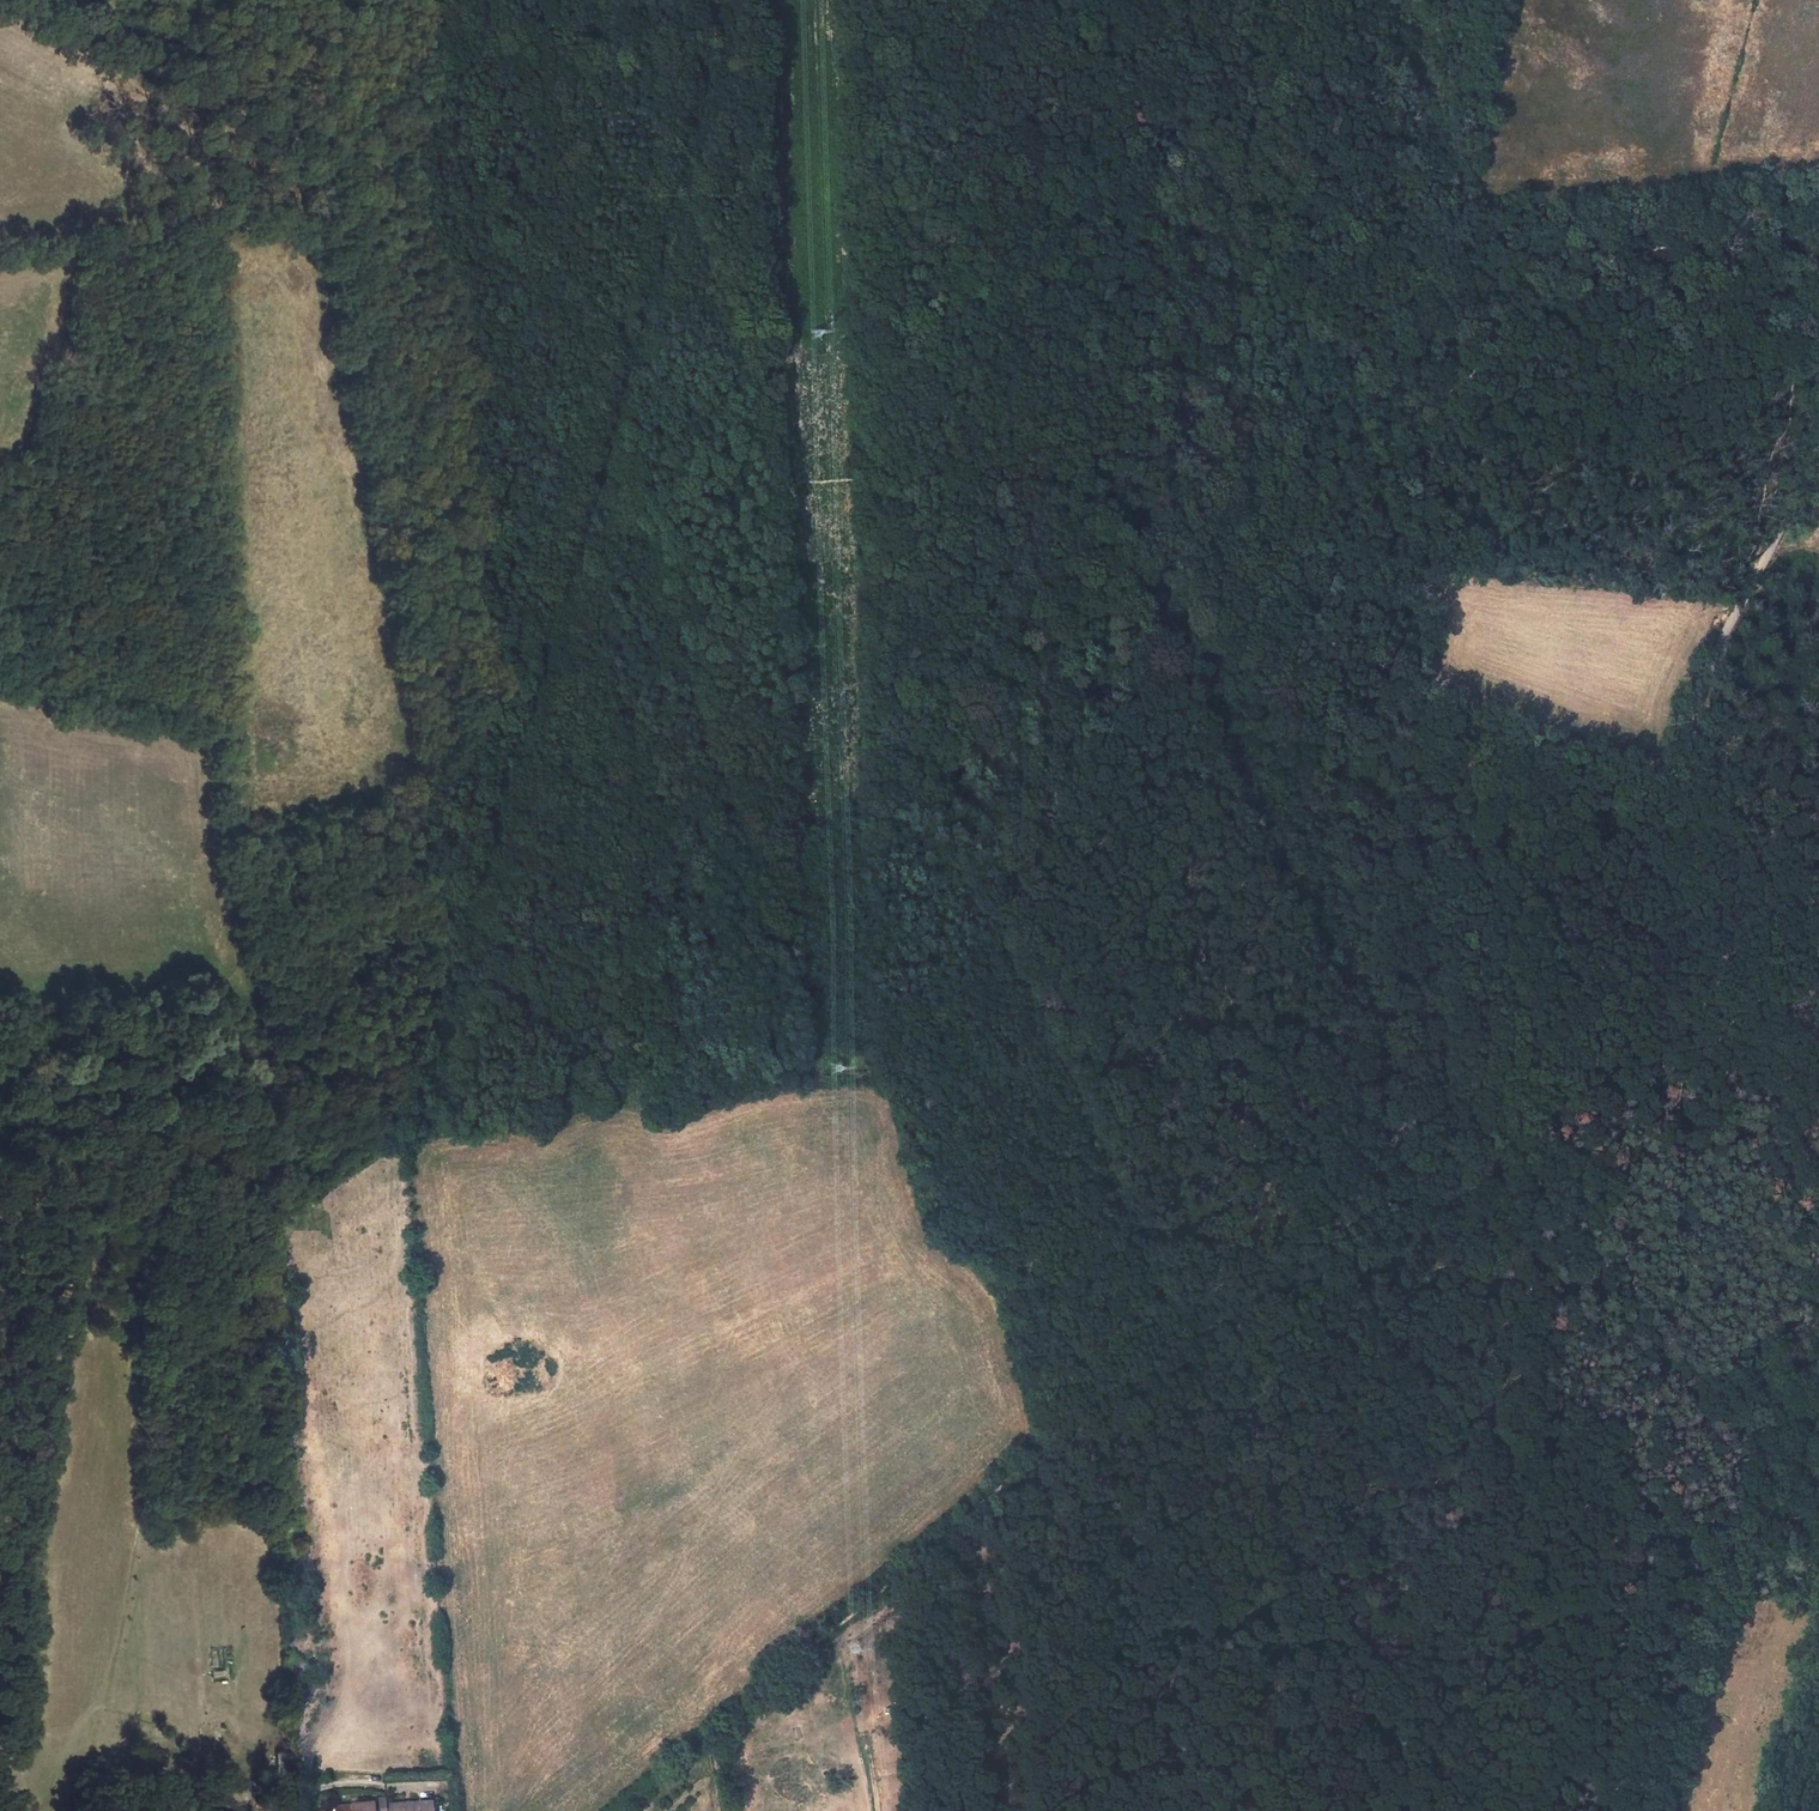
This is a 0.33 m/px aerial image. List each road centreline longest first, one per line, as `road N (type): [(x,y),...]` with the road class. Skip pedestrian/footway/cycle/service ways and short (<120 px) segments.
road 1 (track): [(1681,841),(1698,701),(1818,416)]
road 2 (track): [(1818,1028),(1705,900),(1681,841)]

